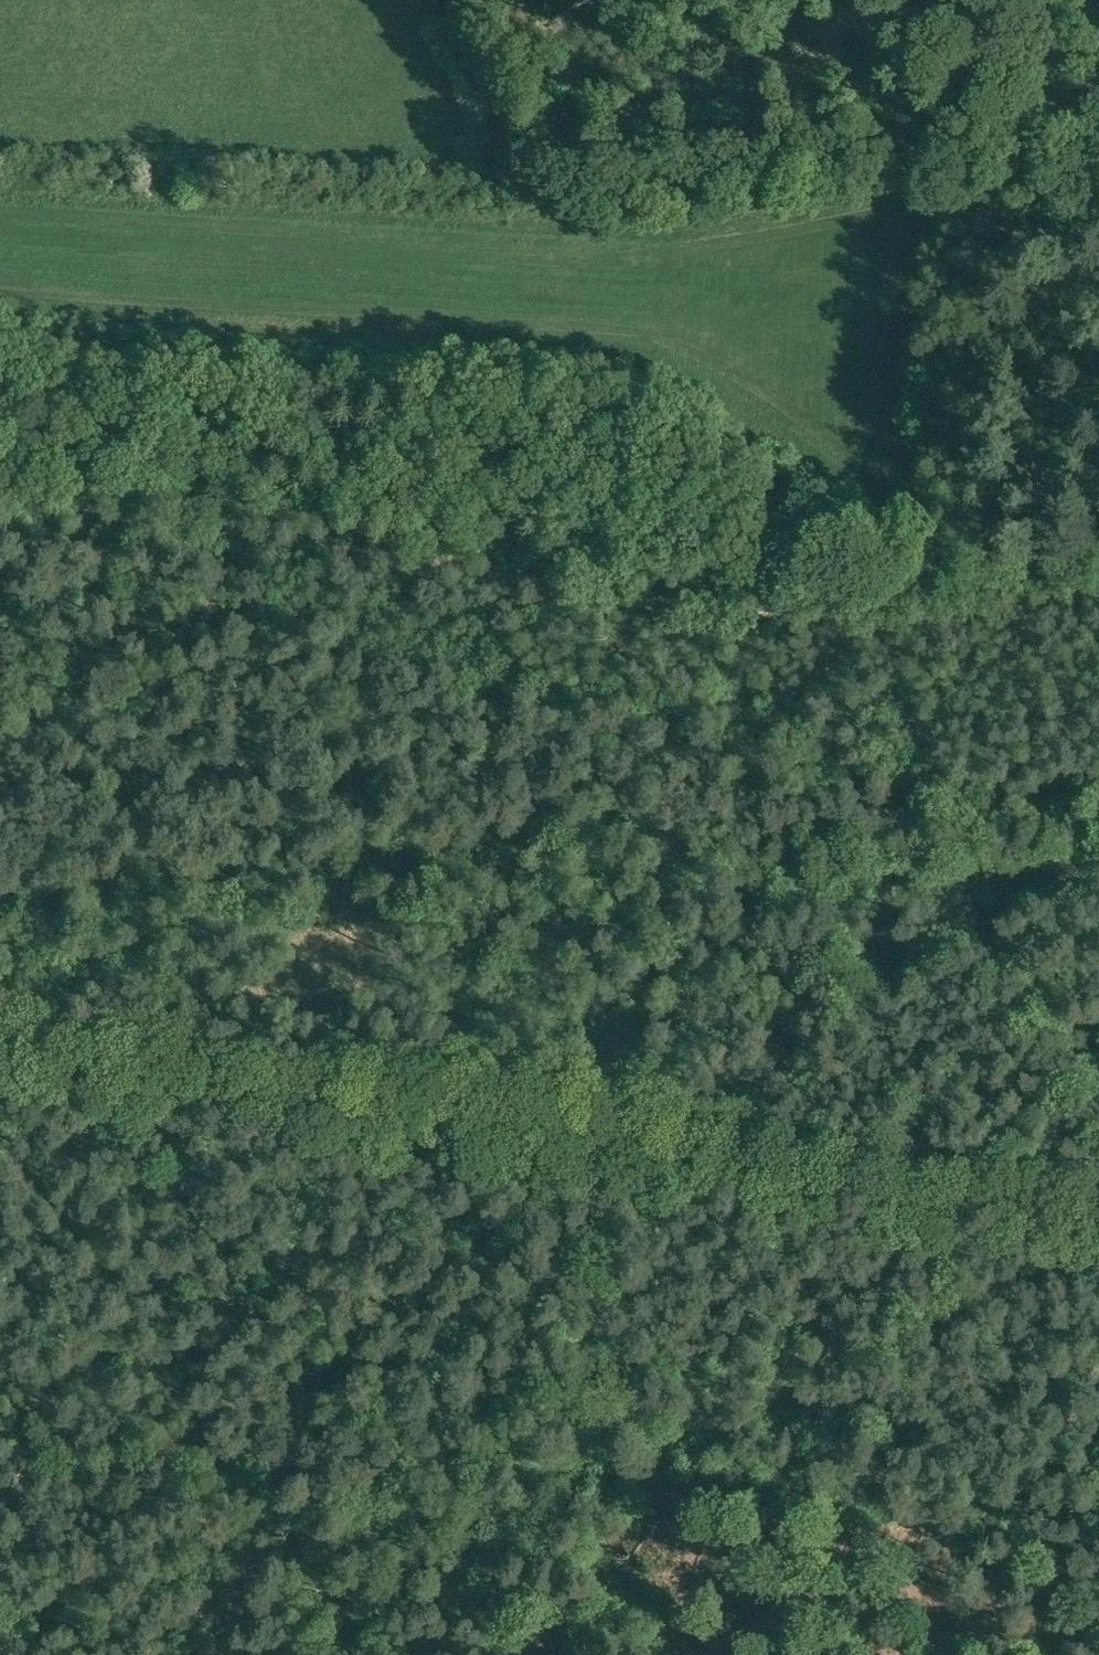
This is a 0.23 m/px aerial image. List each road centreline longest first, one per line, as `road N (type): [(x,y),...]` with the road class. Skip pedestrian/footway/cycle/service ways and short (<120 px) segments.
road 1 (unclassified): [(0,1040),(1098,1216)]

